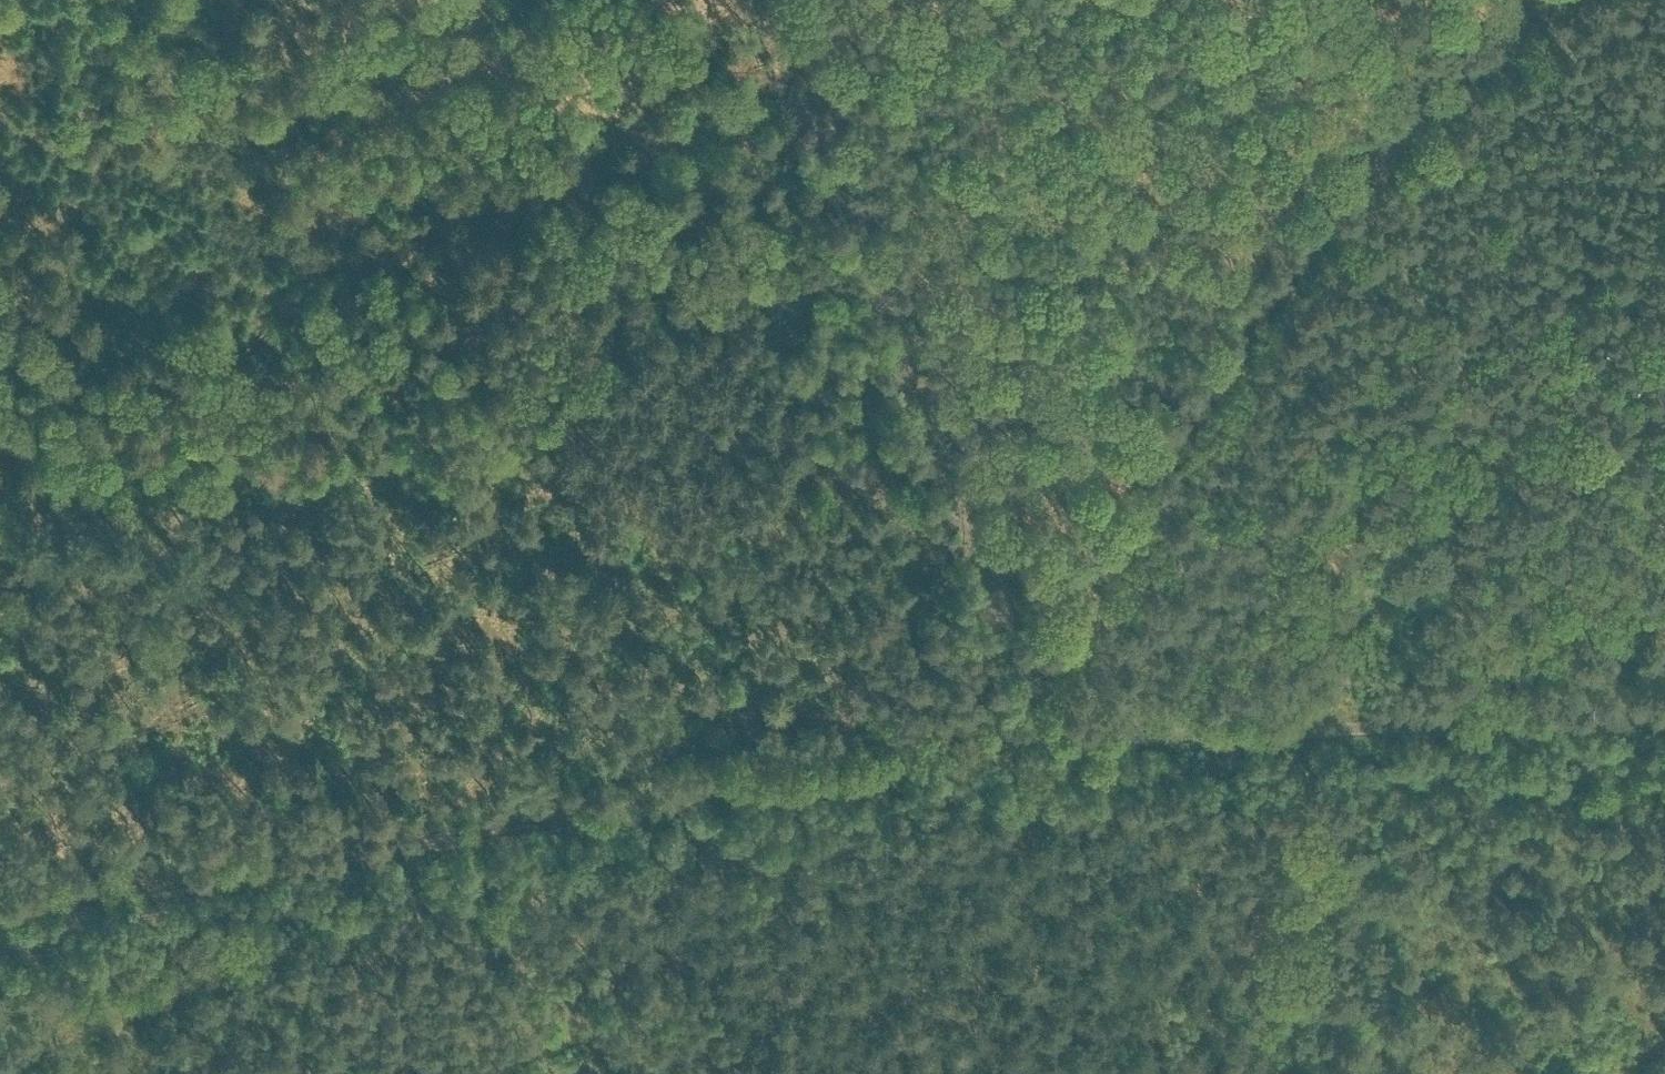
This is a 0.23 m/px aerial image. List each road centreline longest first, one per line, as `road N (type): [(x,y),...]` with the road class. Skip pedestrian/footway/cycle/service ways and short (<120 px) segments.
road 1 (track): [(1344,726),(1015,743),(0,911)]
road 2 (track): [(769,0),(1052,740)]
road 3 (track): [(1664,714),(1344,726)]

